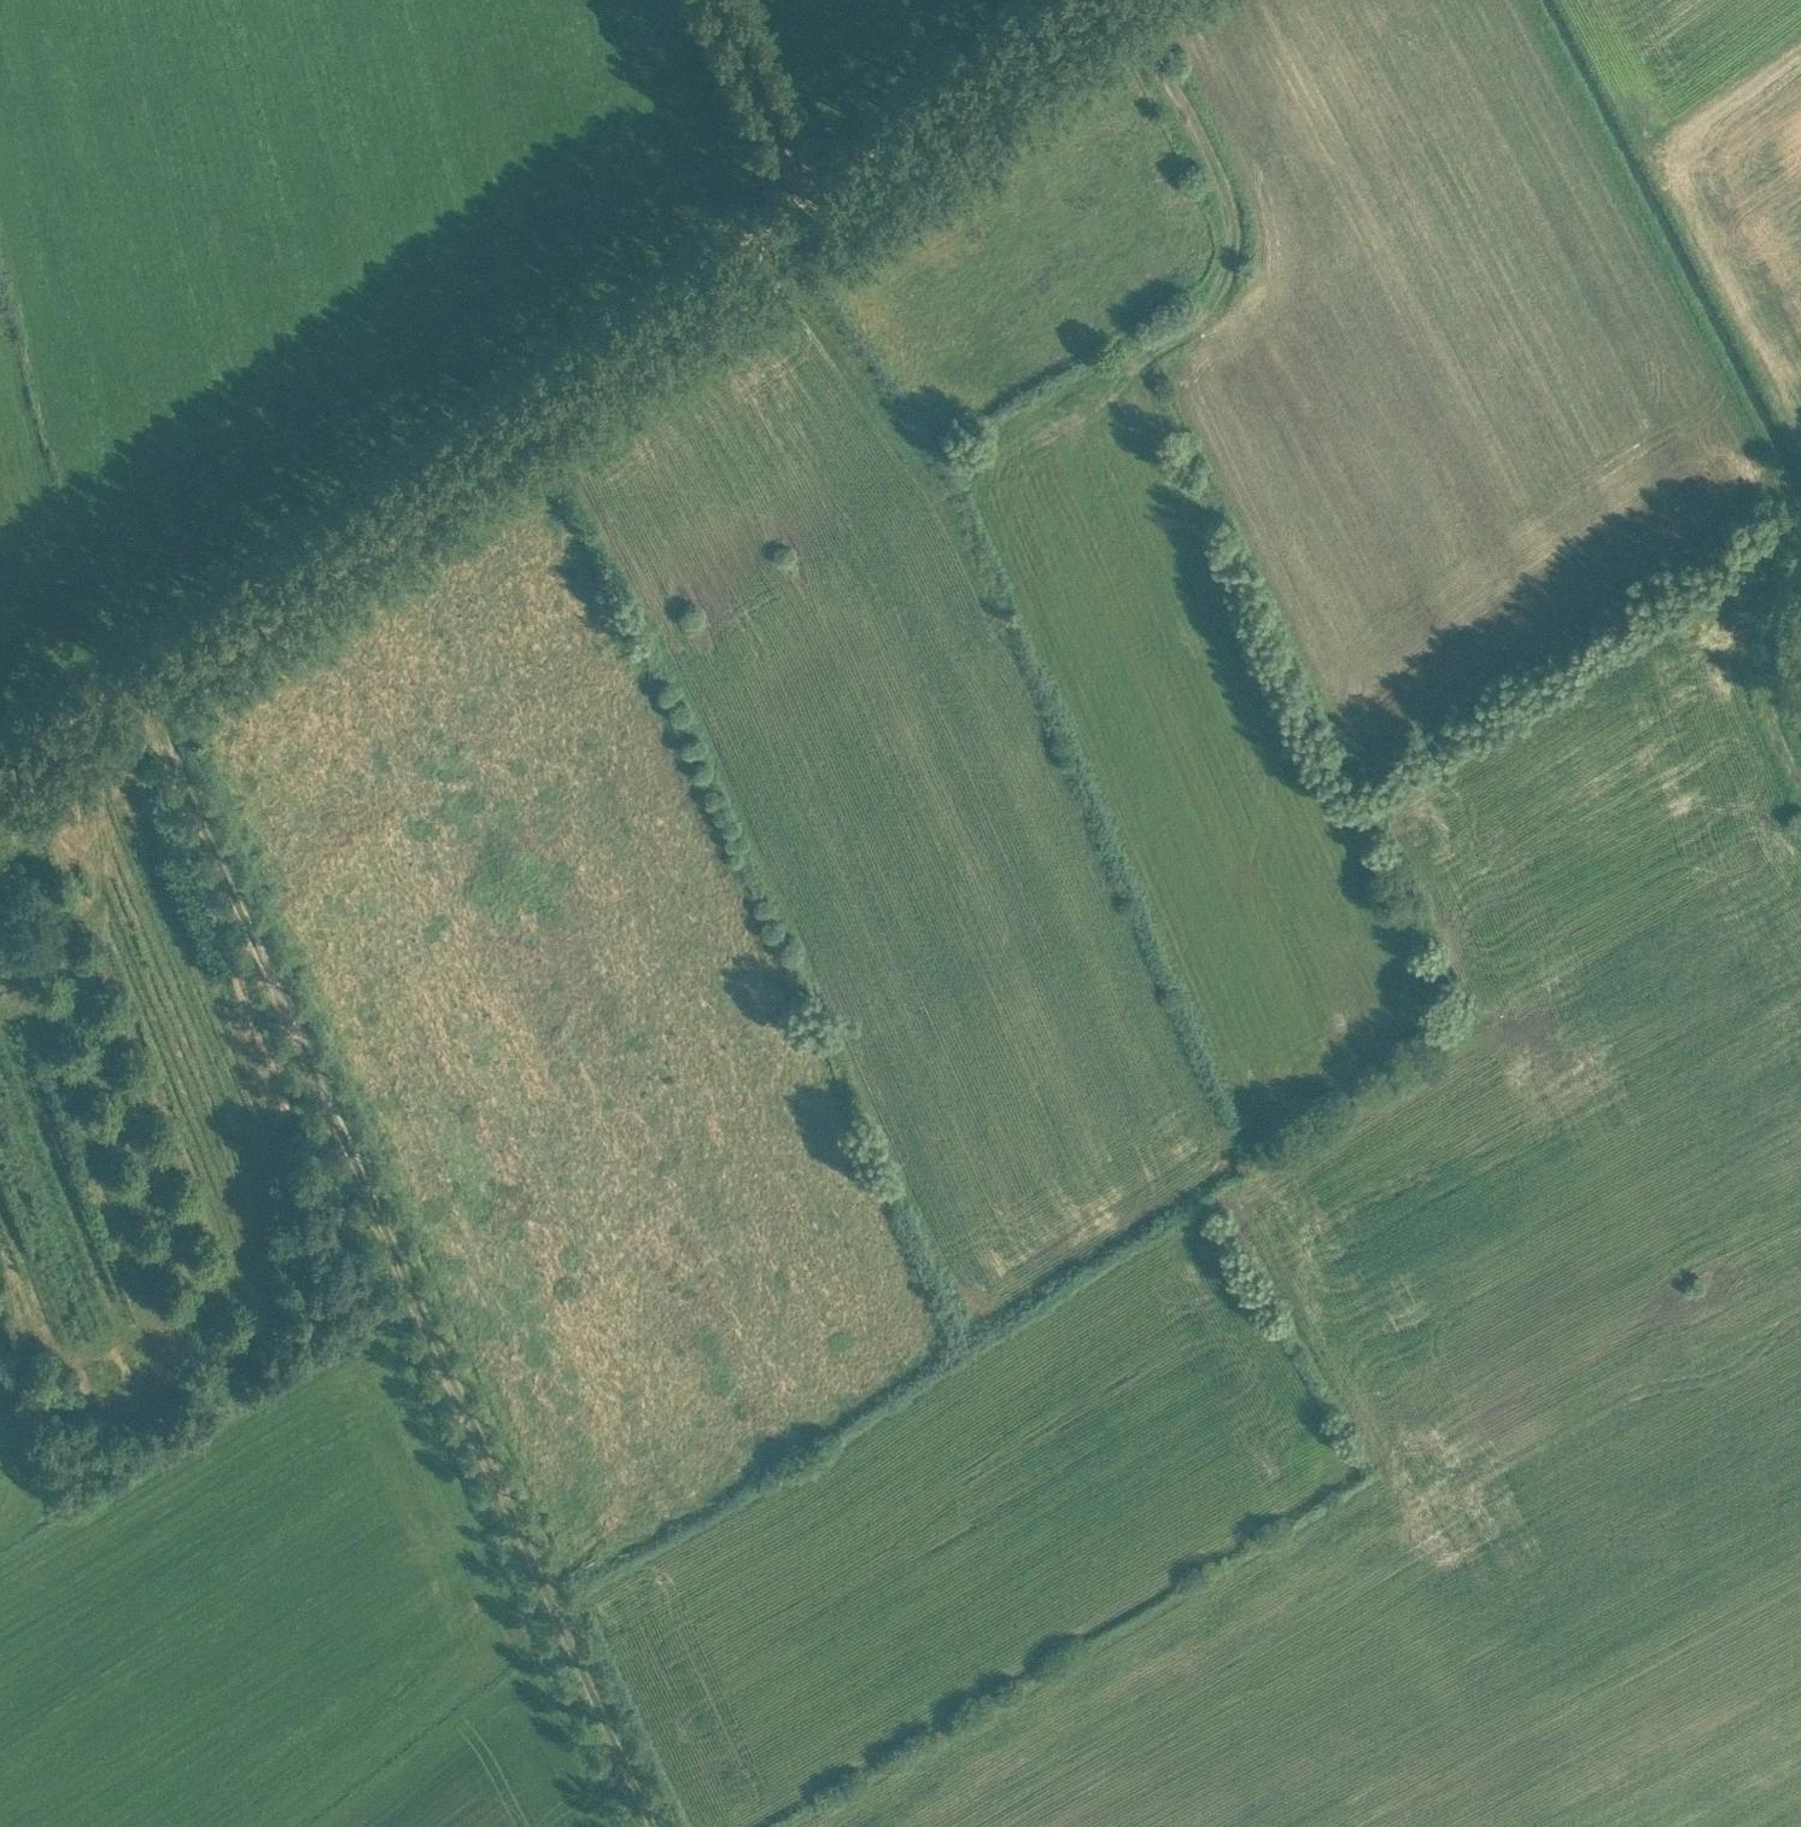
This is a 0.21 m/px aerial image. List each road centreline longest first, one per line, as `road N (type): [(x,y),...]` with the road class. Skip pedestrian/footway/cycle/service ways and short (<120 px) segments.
road 1 (track): [(104,655),(634,1826)]
road 2 (track): [(1034,0),(104,655)]
road 3 (track): [(1370,805),(1800,524)]
road 4 (track): [(104,655),(0,720)]

